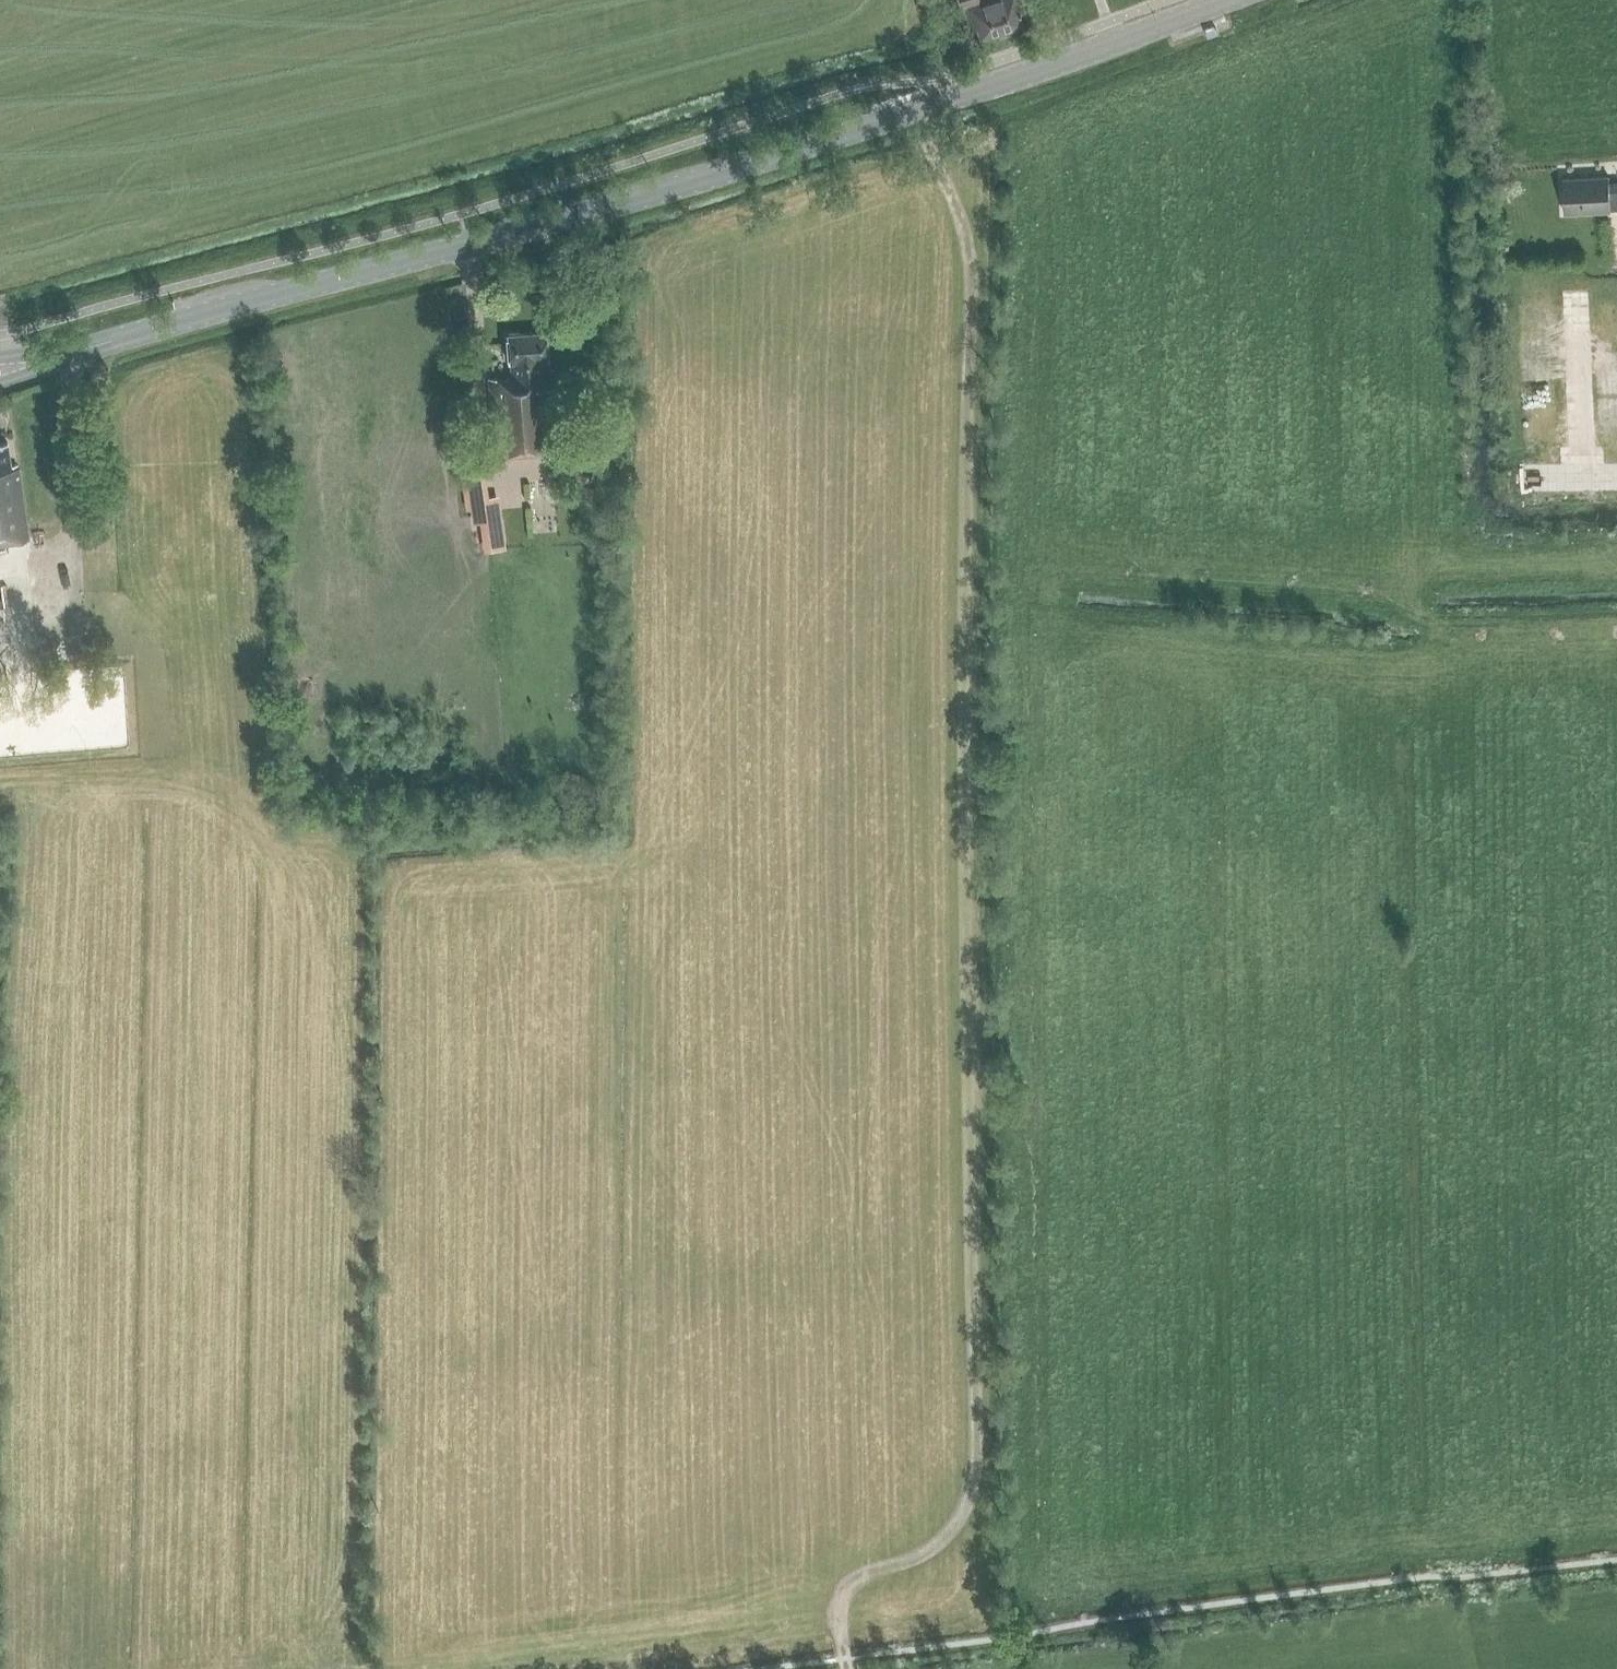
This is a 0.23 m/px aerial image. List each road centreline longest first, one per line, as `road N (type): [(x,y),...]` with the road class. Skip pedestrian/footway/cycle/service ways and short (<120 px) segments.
road 1 (secondary): [(89,348),(794,150),(1231,0)]

